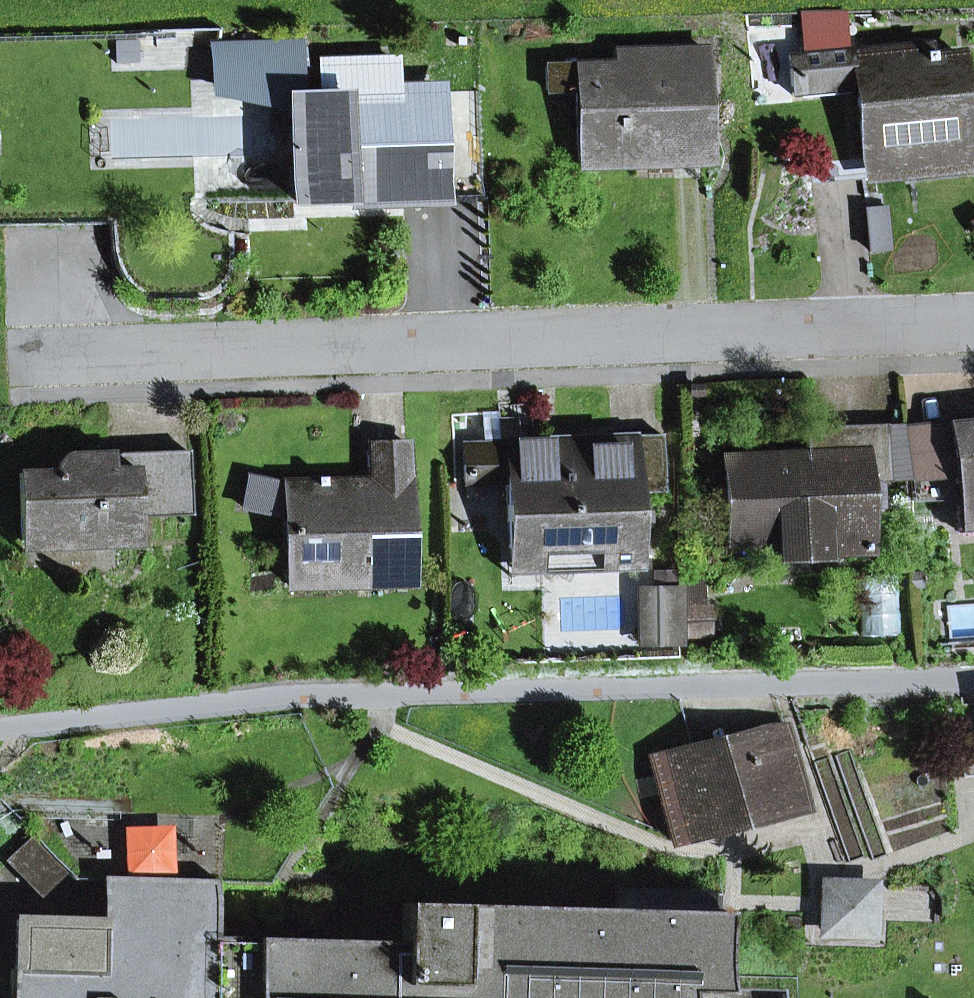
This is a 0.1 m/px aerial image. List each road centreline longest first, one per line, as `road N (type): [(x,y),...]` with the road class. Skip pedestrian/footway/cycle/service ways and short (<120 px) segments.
road 1 (residential): [(973,325),(67,365),(65,275)]

